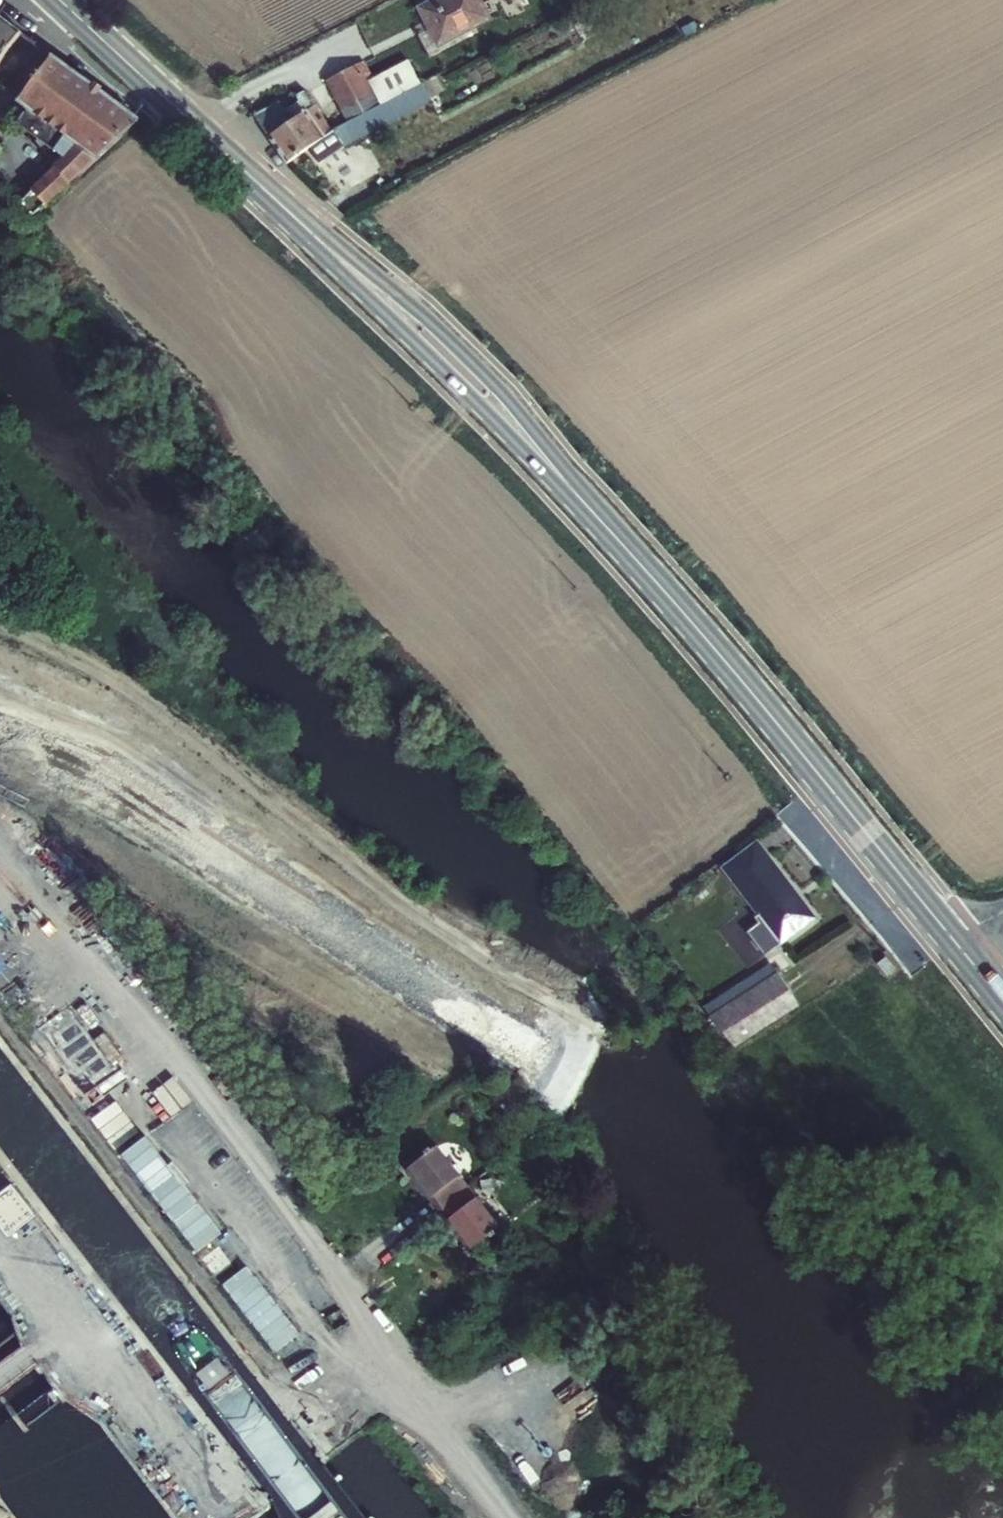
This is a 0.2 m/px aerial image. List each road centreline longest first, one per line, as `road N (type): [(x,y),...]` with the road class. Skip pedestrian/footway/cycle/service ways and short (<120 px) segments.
road 1 (primary): [(953,938),(715,648),(539,454),(60,0)]

